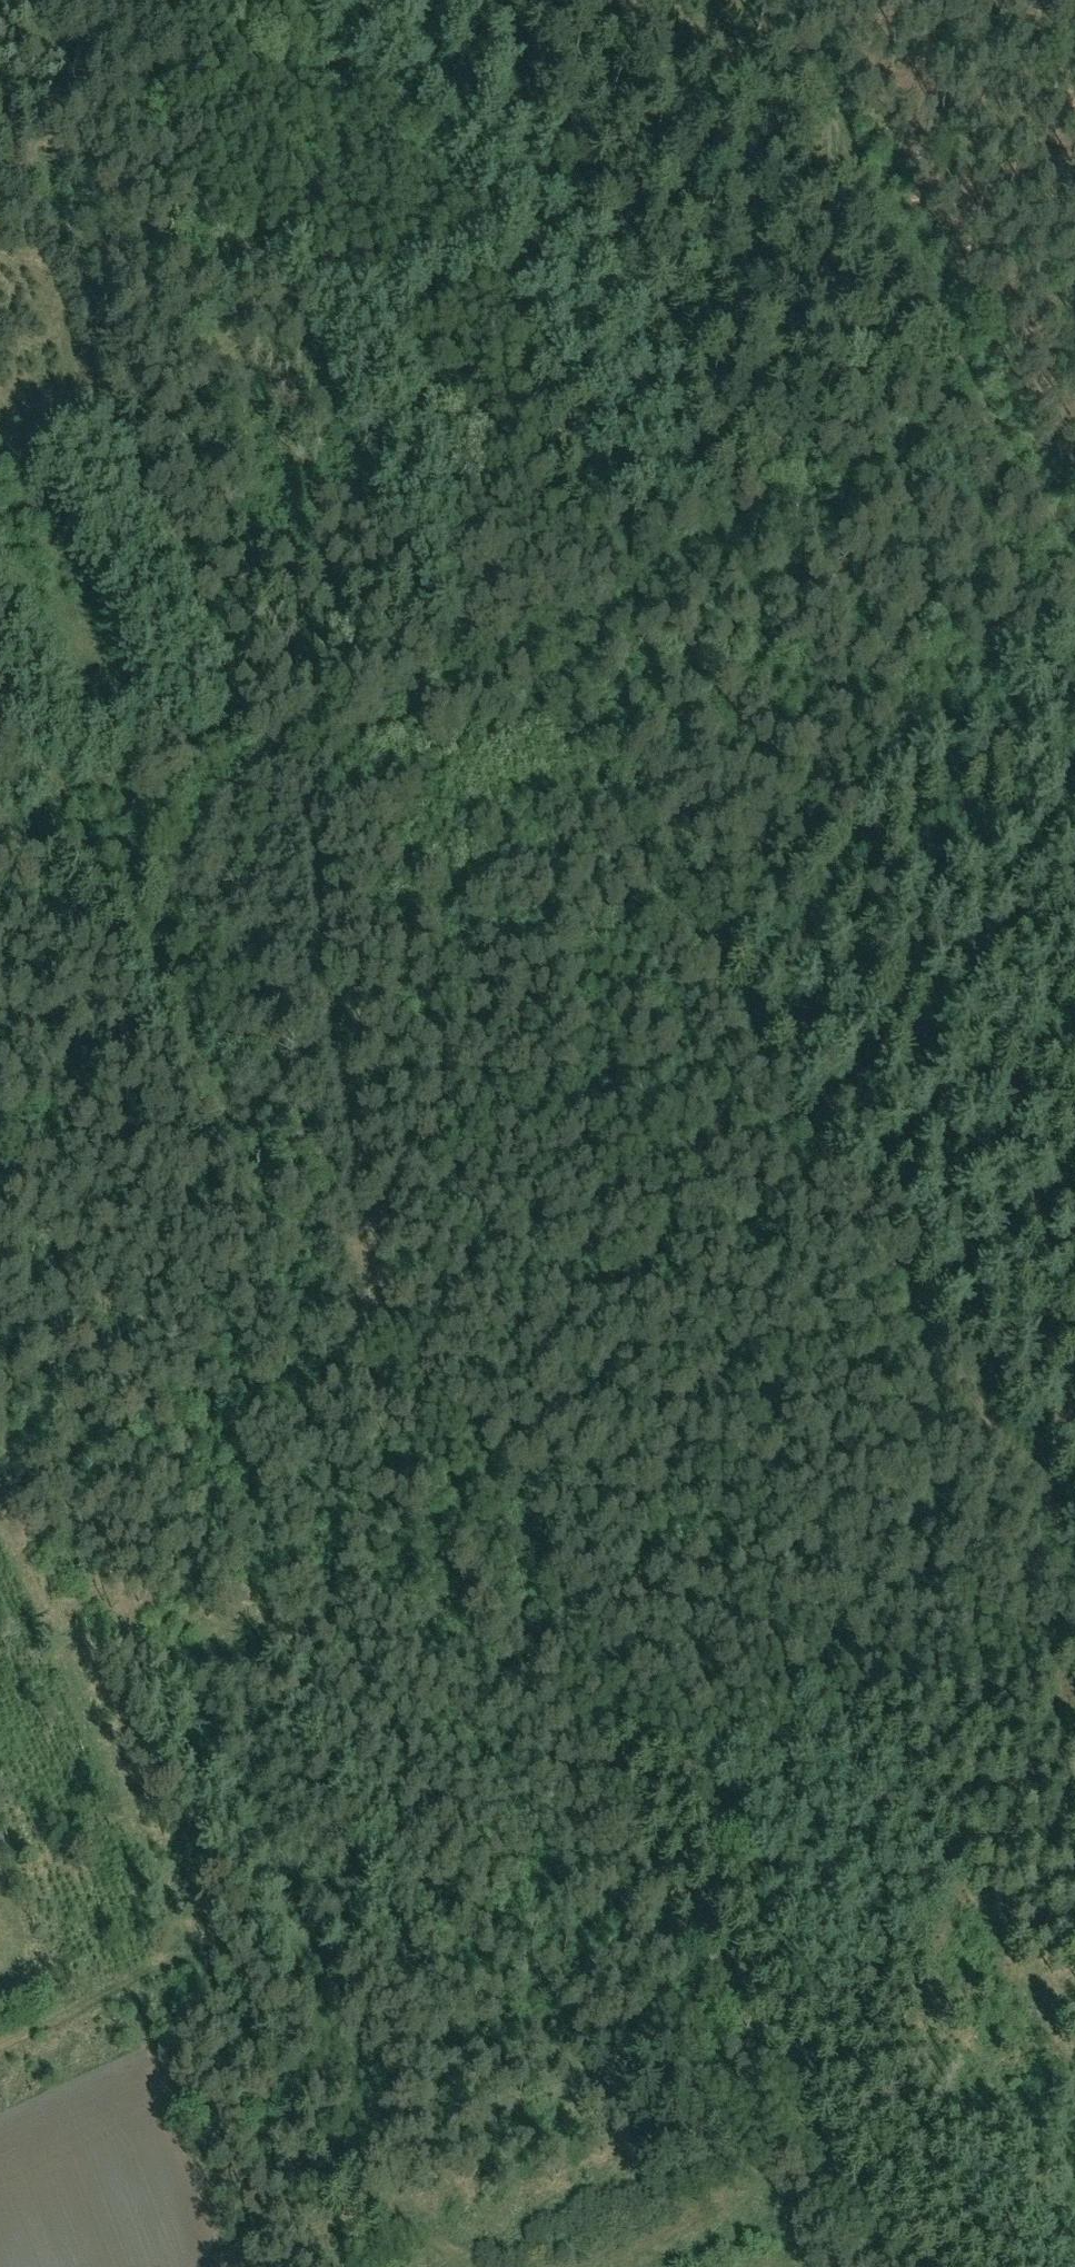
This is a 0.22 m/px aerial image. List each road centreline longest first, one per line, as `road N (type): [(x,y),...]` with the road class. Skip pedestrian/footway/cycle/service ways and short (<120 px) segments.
road 1 (track): [(786,0),(952,320),(1074,527)]

